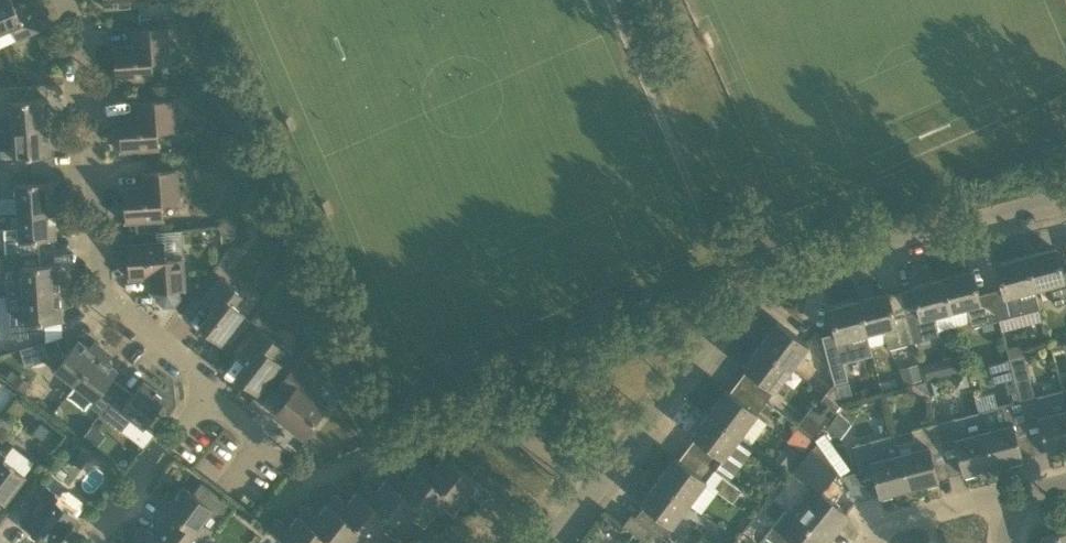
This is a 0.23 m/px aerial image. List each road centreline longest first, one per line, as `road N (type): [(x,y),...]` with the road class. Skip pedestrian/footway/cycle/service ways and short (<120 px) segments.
road 1 (residential): [(603,478),(752,288),(1065,202)]
road 2 (residential): [(603,478),(513,406),(474,402),(312,473),(208,401)]
road 3 (residential): [(208,401),(205,375),(112,296),(97,257),(86,37),(75,0)]
road 4 (residential): [(94,542),(208,401)]
road 5 (residential): [(879,537),(990,508),(1009,515)]

